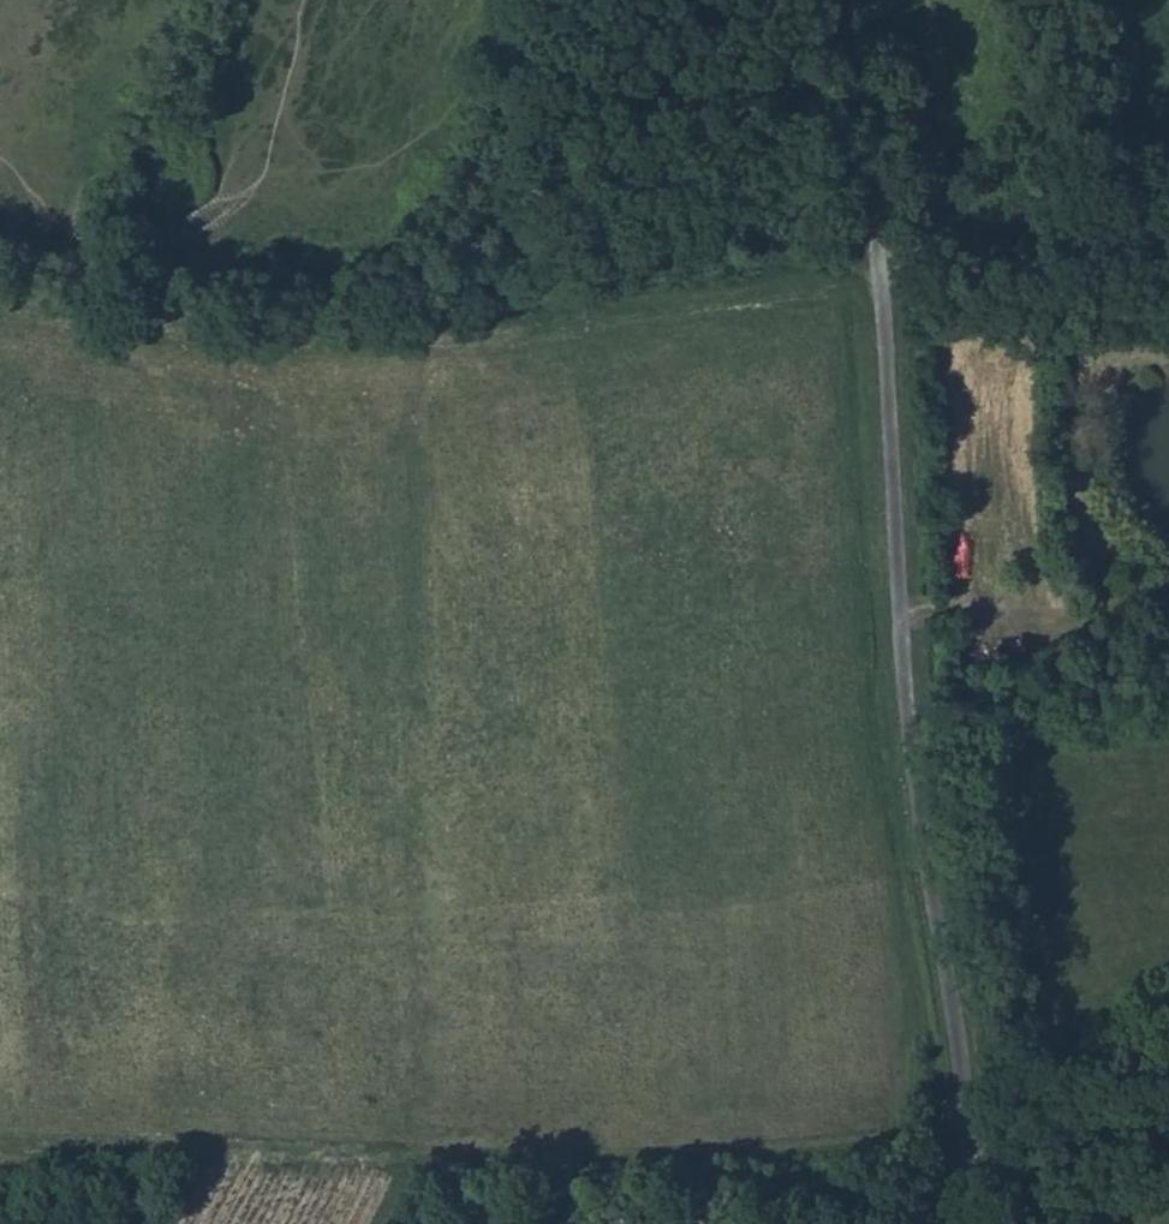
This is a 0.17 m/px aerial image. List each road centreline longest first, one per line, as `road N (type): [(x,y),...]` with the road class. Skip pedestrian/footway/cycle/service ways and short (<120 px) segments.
road 1 (unclassified): [(935,1223),(976,1144),(879,291),(814,0)]
road 2 (track): [(976,1144),(1168,1082)]

